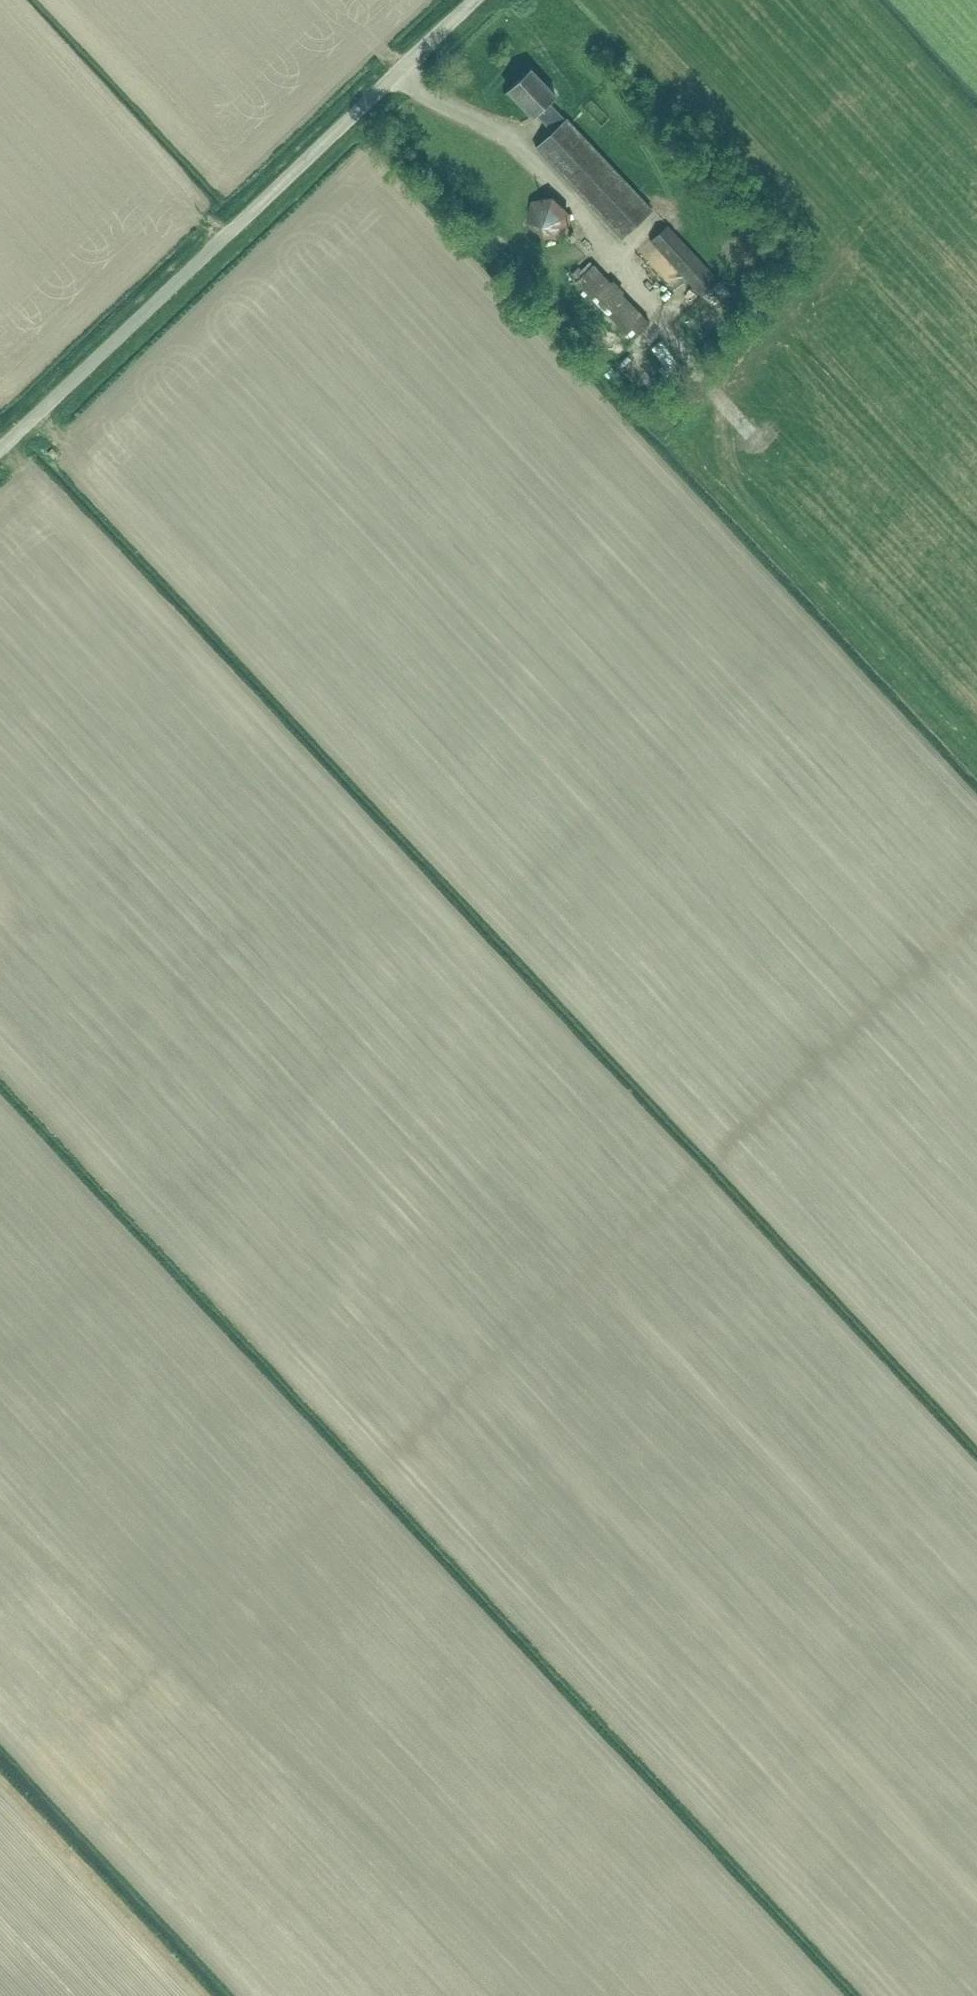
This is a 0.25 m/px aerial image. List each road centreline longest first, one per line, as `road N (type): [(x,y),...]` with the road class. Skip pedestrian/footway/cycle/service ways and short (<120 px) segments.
road 1 (unclassified): [(0,446),(472,0)]

